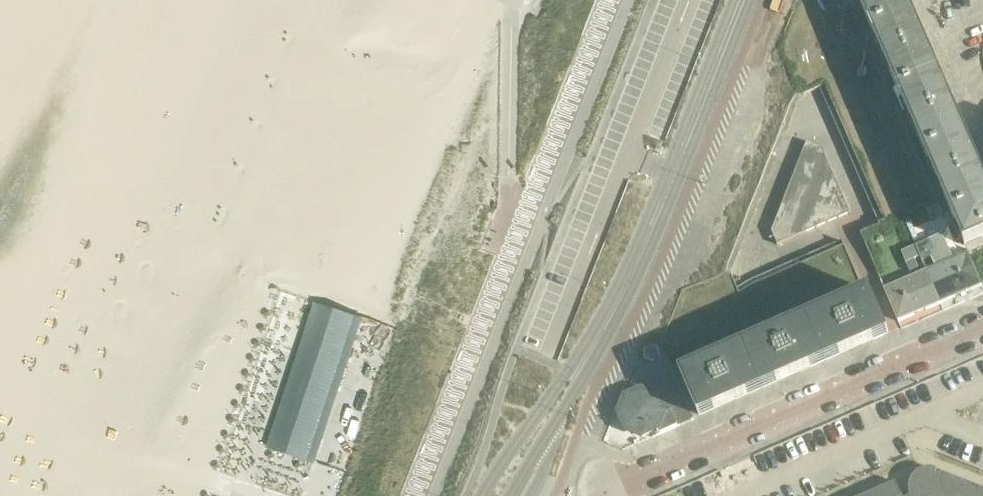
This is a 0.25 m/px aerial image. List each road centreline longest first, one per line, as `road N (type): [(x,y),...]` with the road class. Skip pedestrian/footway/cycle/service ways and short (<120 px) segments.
road 1 (secondary): [(582,363),(642,251),(742,0)]
road 2 (residential): [(596,495),(595,481),(605,471),(642,475),(906,361)]
road 3 (secondary): [(582,363),(481,495)]
road 4 (secondary): [(508,495),(578,387),(582,363)]

